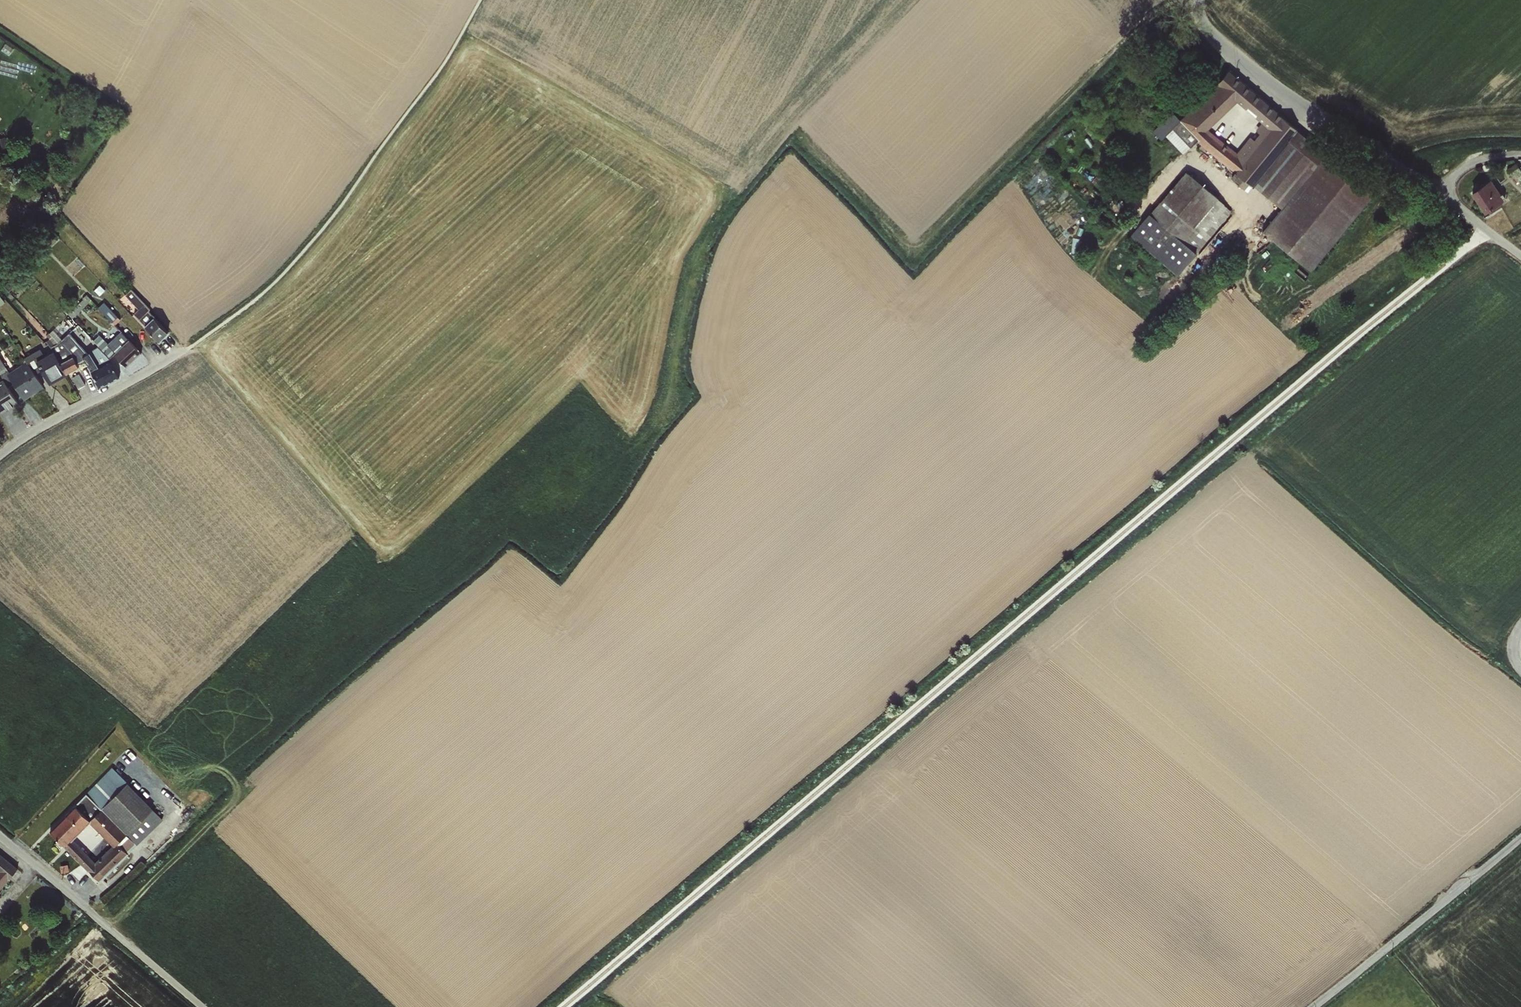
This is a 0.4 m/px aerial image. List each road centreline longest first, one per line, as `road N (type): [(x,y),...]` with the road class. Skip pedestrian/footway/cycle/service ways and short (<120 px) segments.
road 1 (unclassified): [(1203,0),(1206,24),(1233,56),(1437,185),(1520,254)]
road 2 (unclassified): [(1520,839),(1313,1006)]
road 3 (residential): [(200,1006),(0,842)]
road 4 (residential): [(0,452),(183,345)]

